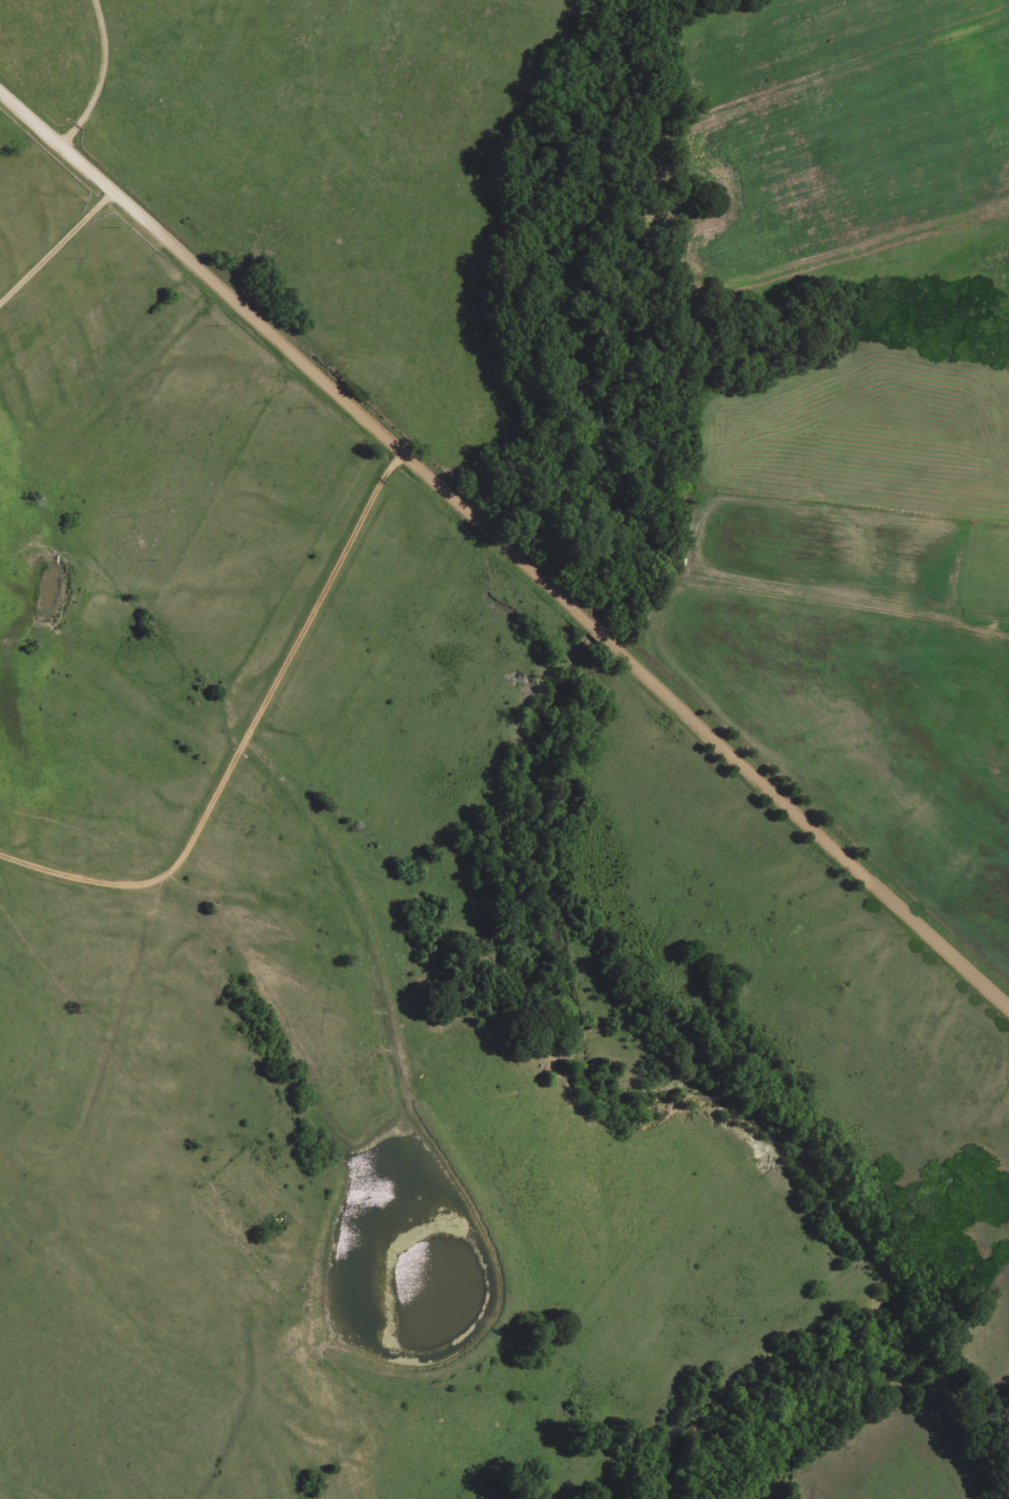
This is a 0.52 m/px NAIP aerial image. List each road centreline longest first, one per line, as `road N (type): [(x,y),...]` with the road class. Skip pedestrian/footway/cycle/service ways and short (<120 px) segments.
road 1 (residential): [(1008,1007),(0,88)]
road 2 (residential): [(0,1115),(7,1124),(87,1133),(132,1092),(179,877),(361,545),(426,469)]

